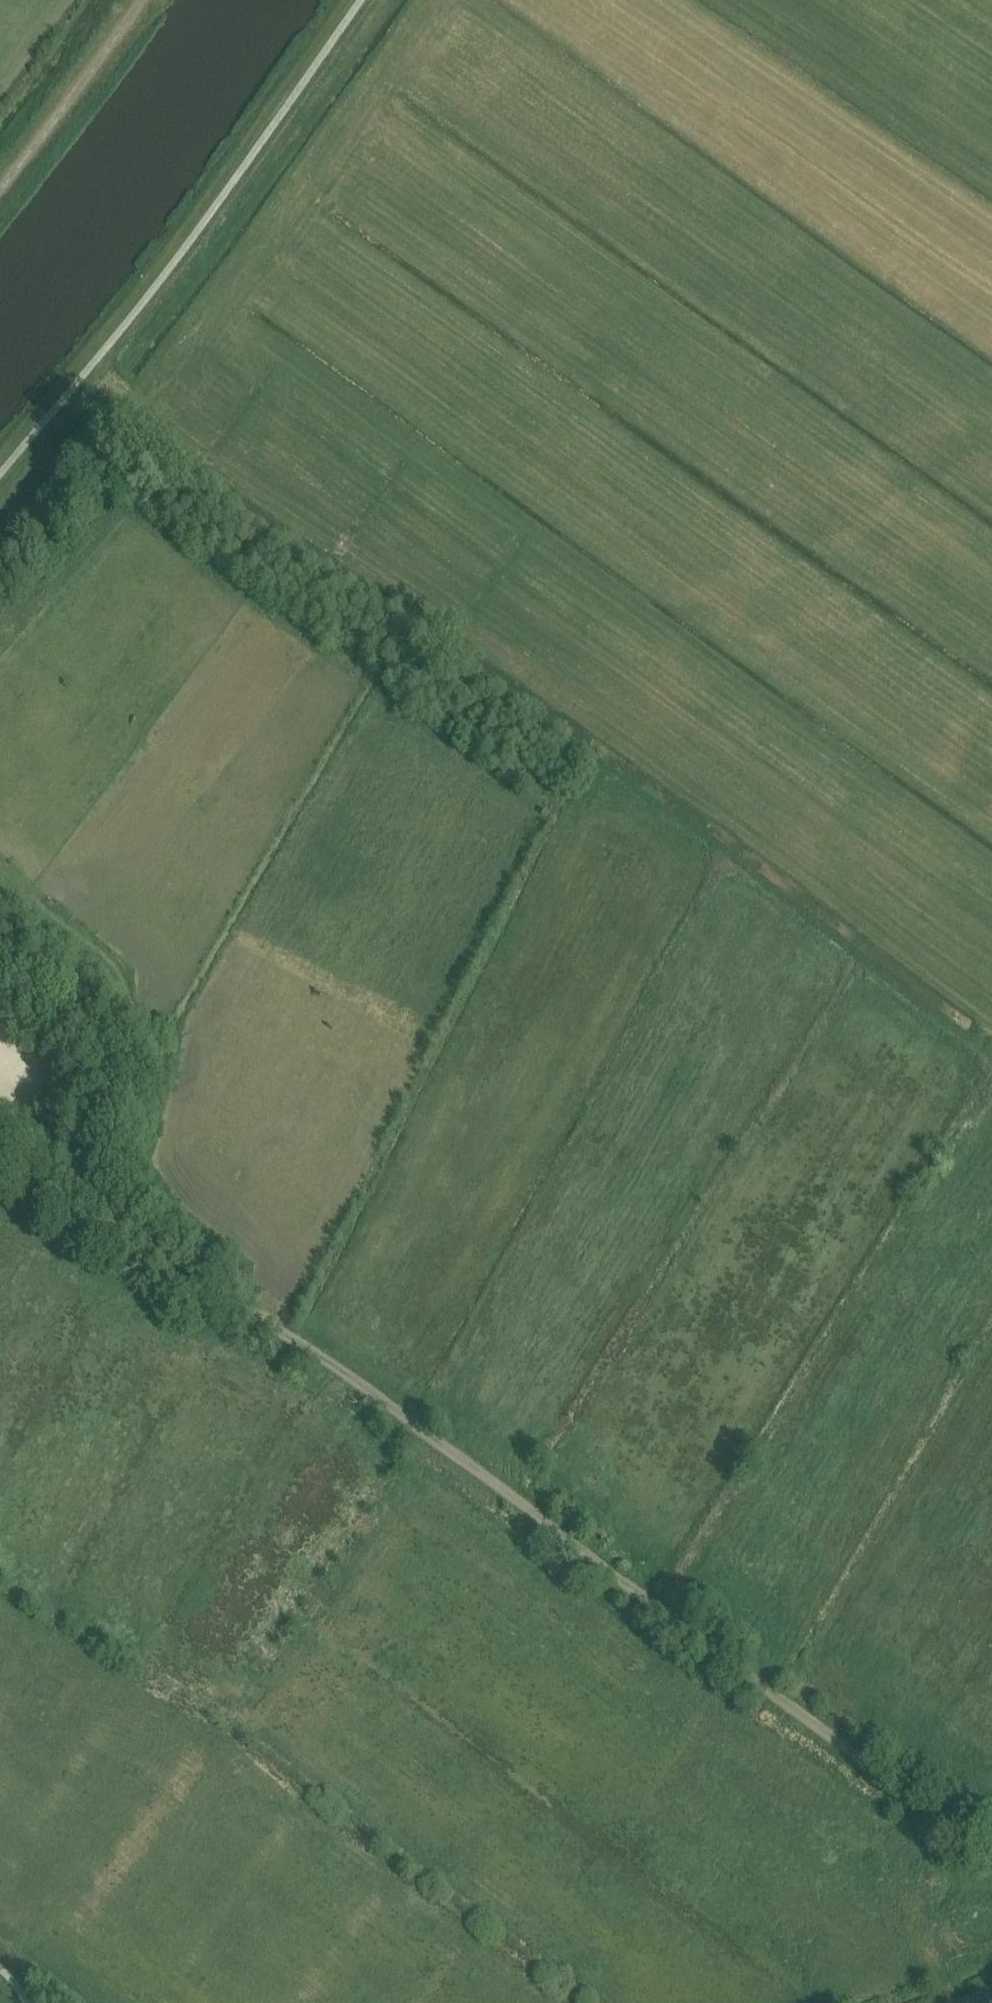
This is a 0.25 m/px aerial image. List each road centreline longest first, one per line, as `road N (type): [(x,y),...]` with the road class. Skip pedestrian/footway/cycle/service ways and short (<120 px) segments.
road 1 (track): [(138,0),(0,182)]

